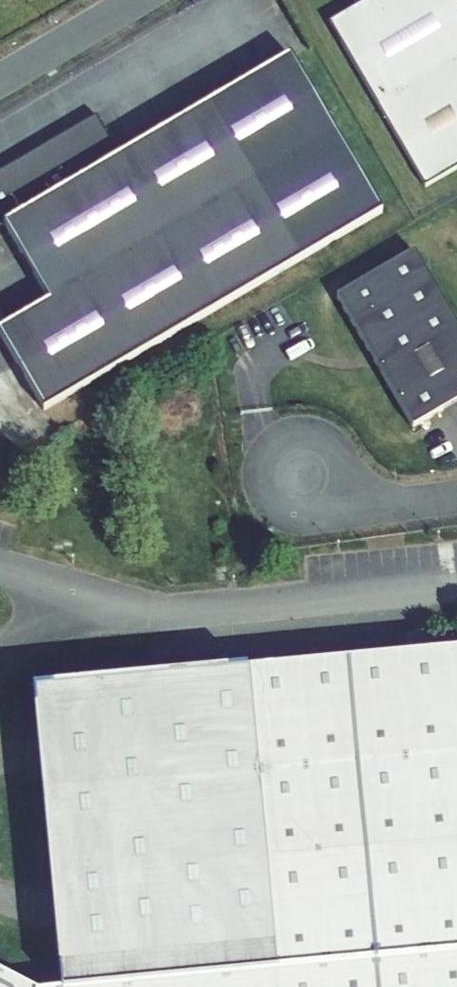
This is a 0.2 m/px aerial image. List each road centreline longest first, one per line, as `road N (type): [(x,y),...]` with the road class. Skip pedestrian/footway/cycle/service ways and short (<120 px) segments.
road 1 (unclassified): [(456,586),(158,612),(93,603)]
road 2 (residential): [(138,0),(0,80)]
road 3 (residential): [(456,499),(373,504),(301,479)]

